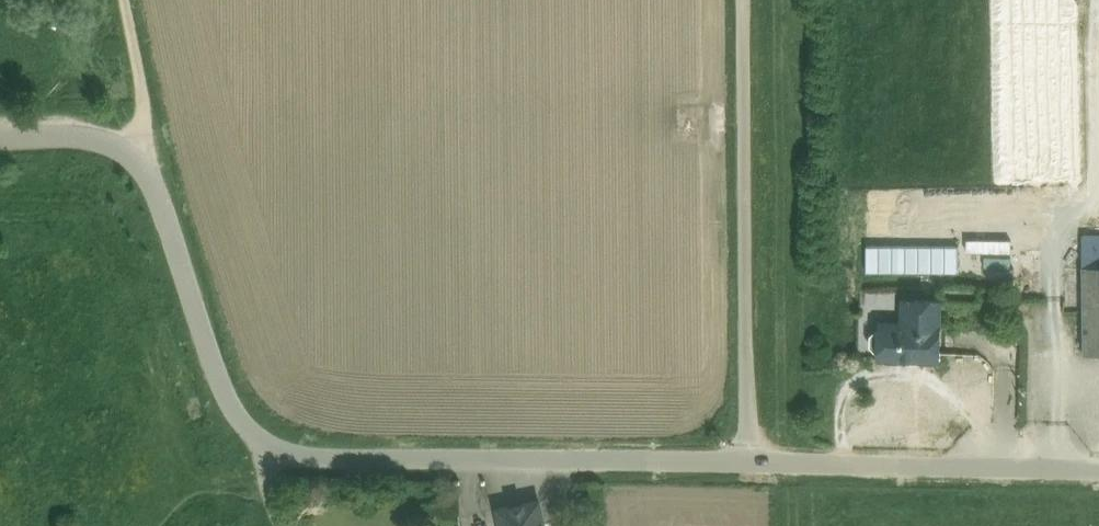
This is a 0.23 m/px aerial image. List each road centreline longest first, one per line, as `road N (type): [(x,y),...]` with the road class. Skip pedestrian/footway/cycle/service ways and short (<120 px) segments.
road 1 (tertiary): [(1098,469),(313,458),(271,444)]
road 2 (tertiary): [(271,444),(244,424),(221,383),(164,211),(129,152),(88,136),(0,134)]
road 3 (track): [(745,0),(750,460)]
road 4 (track): [(1098,195),(1094,0)]
road 5 (track): [(124,0),(147,121),(129,152)]

